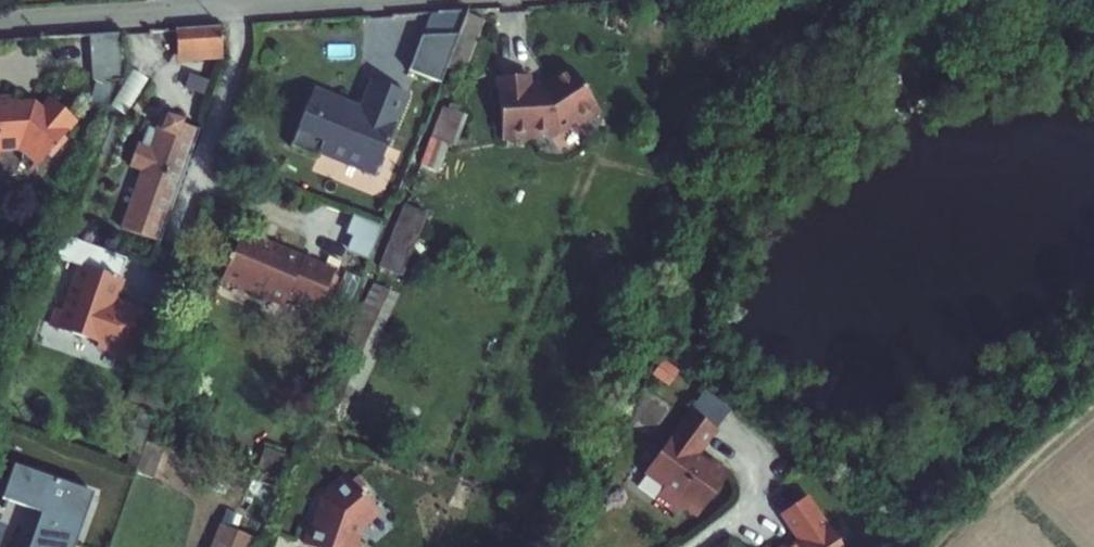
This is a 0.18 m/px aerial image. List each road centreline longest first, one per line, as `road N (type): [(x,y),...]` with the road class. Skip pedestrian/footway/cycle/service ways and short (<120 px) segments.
road 1 (residential): [(346,0),(0,22)]

